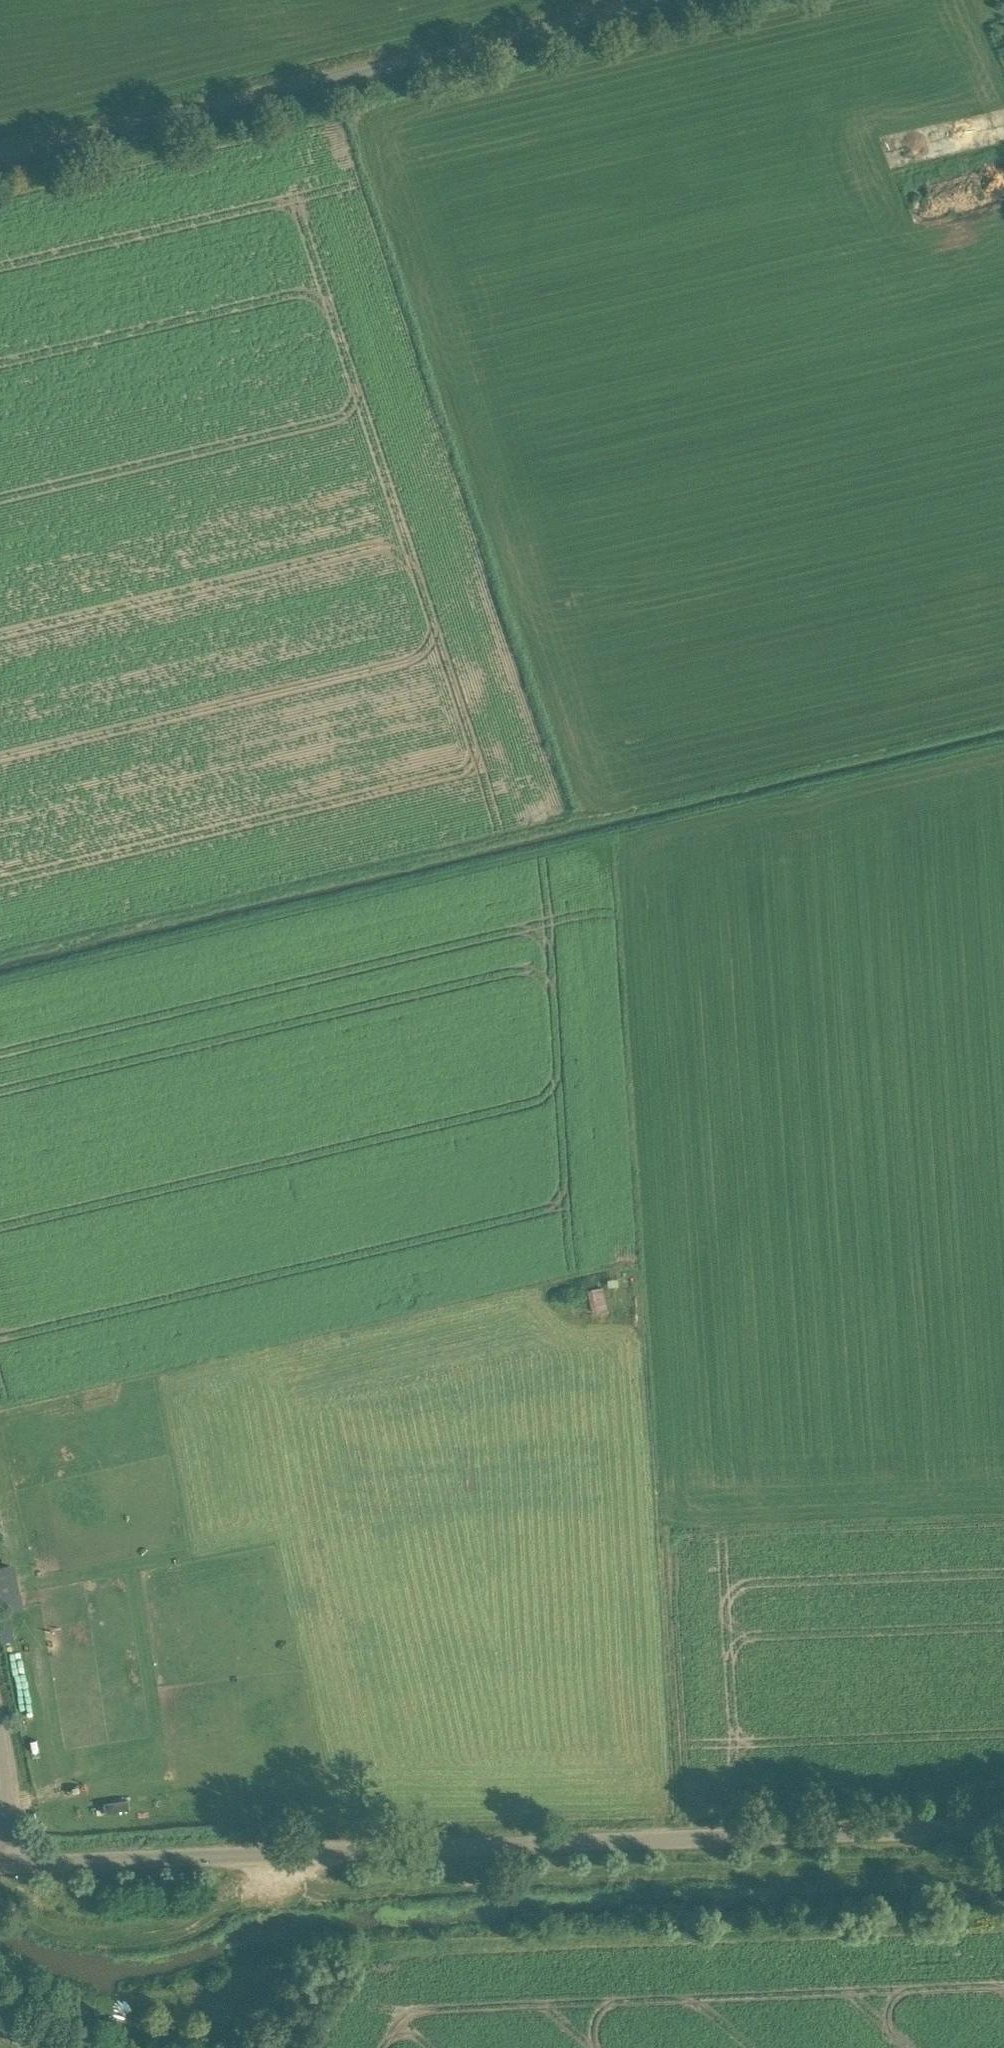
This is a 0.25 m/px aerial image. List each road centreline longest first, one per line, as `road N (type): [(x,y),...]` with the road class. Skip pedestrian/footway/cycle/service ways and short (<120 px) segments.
road 1 (unclassified): [(6,1859),(1003,1818)]
road 2 (unclassified): [(0,168),(674,0)]

